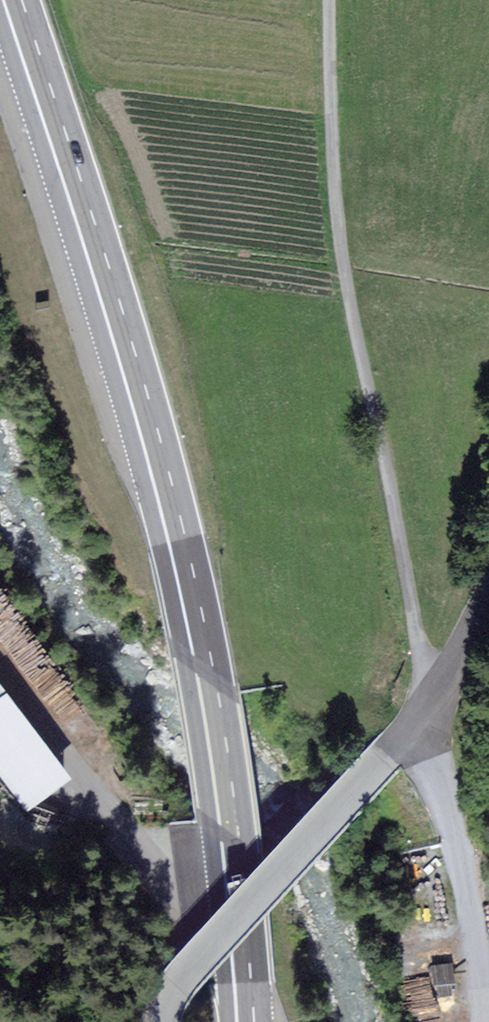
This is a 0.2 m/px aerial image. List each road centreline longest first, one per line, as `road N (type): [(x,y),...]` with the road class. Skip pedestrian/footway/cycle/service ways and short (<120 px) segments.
road 1 (primary): [(235,1021),(221,833),(178,581),(9,0)]
road 2 (unclassified): [(428,710),(334,175),(330,0)]
road 3 (unclassified): [(381,761),(171,990),(160,1021)]
road 4 (tertiary): [(488,585),(428,710)]

